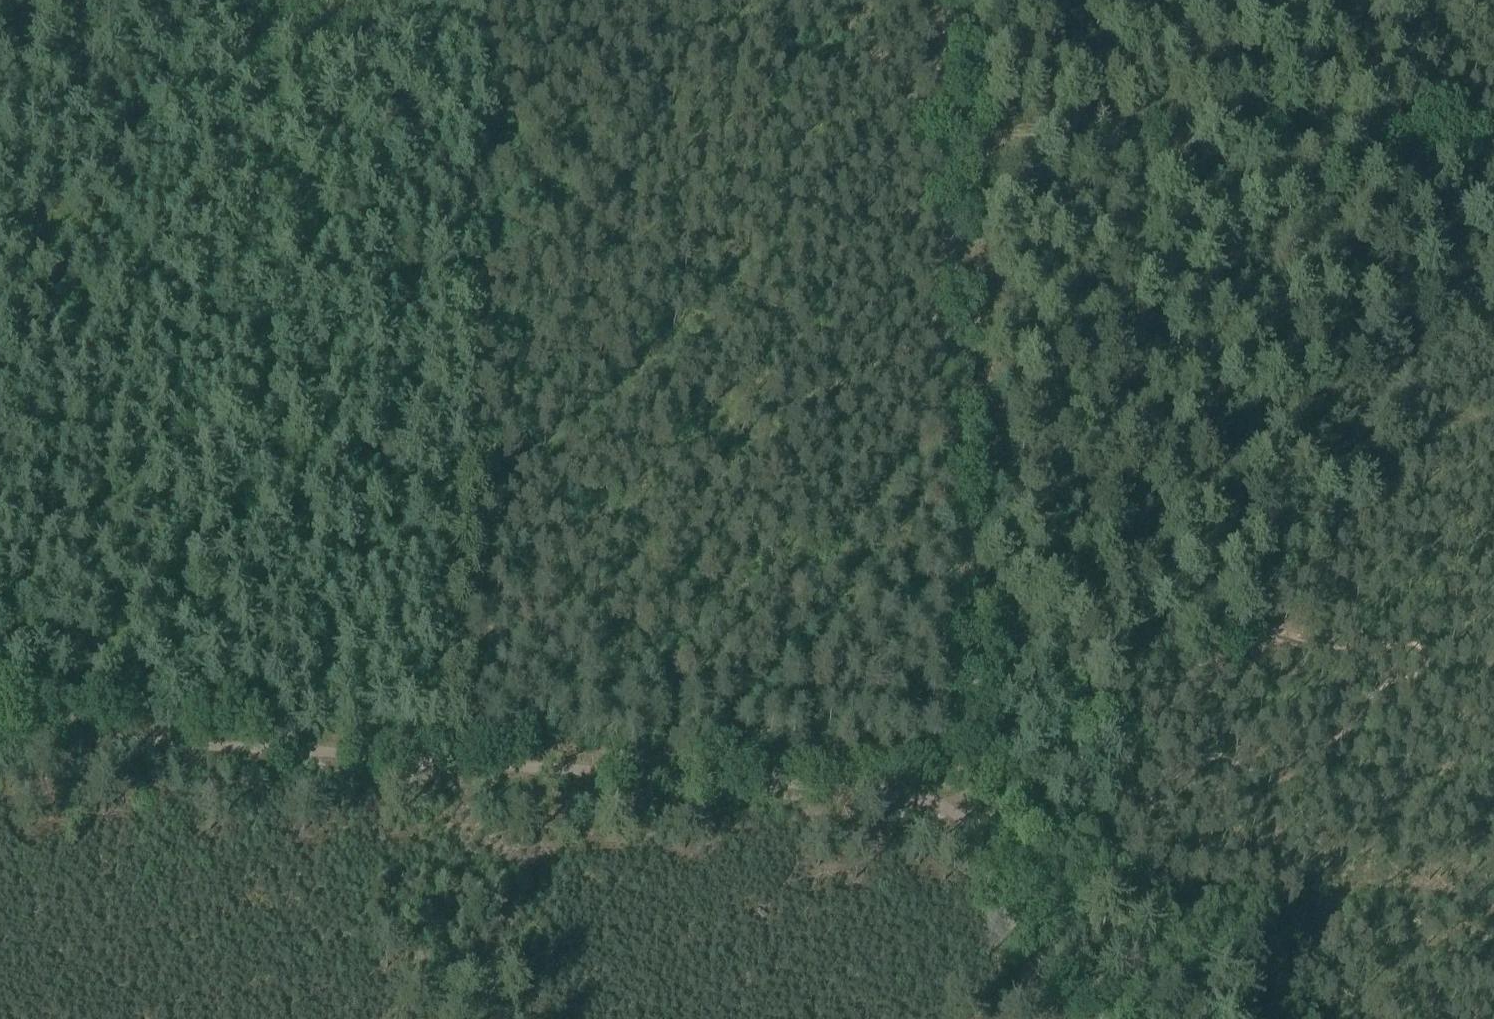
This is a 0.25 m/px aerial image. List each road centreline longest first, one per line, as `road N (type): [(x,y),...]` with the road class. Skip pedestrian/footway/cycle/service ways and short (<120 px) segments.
road 1 (track): [(1089,1018),(1006,923),(980,846),(979,809),(868,790),(0,732)]
road 2 (track): [(950,0),(972,668)]
road 3 (track): [(972,668),(979,809)]

